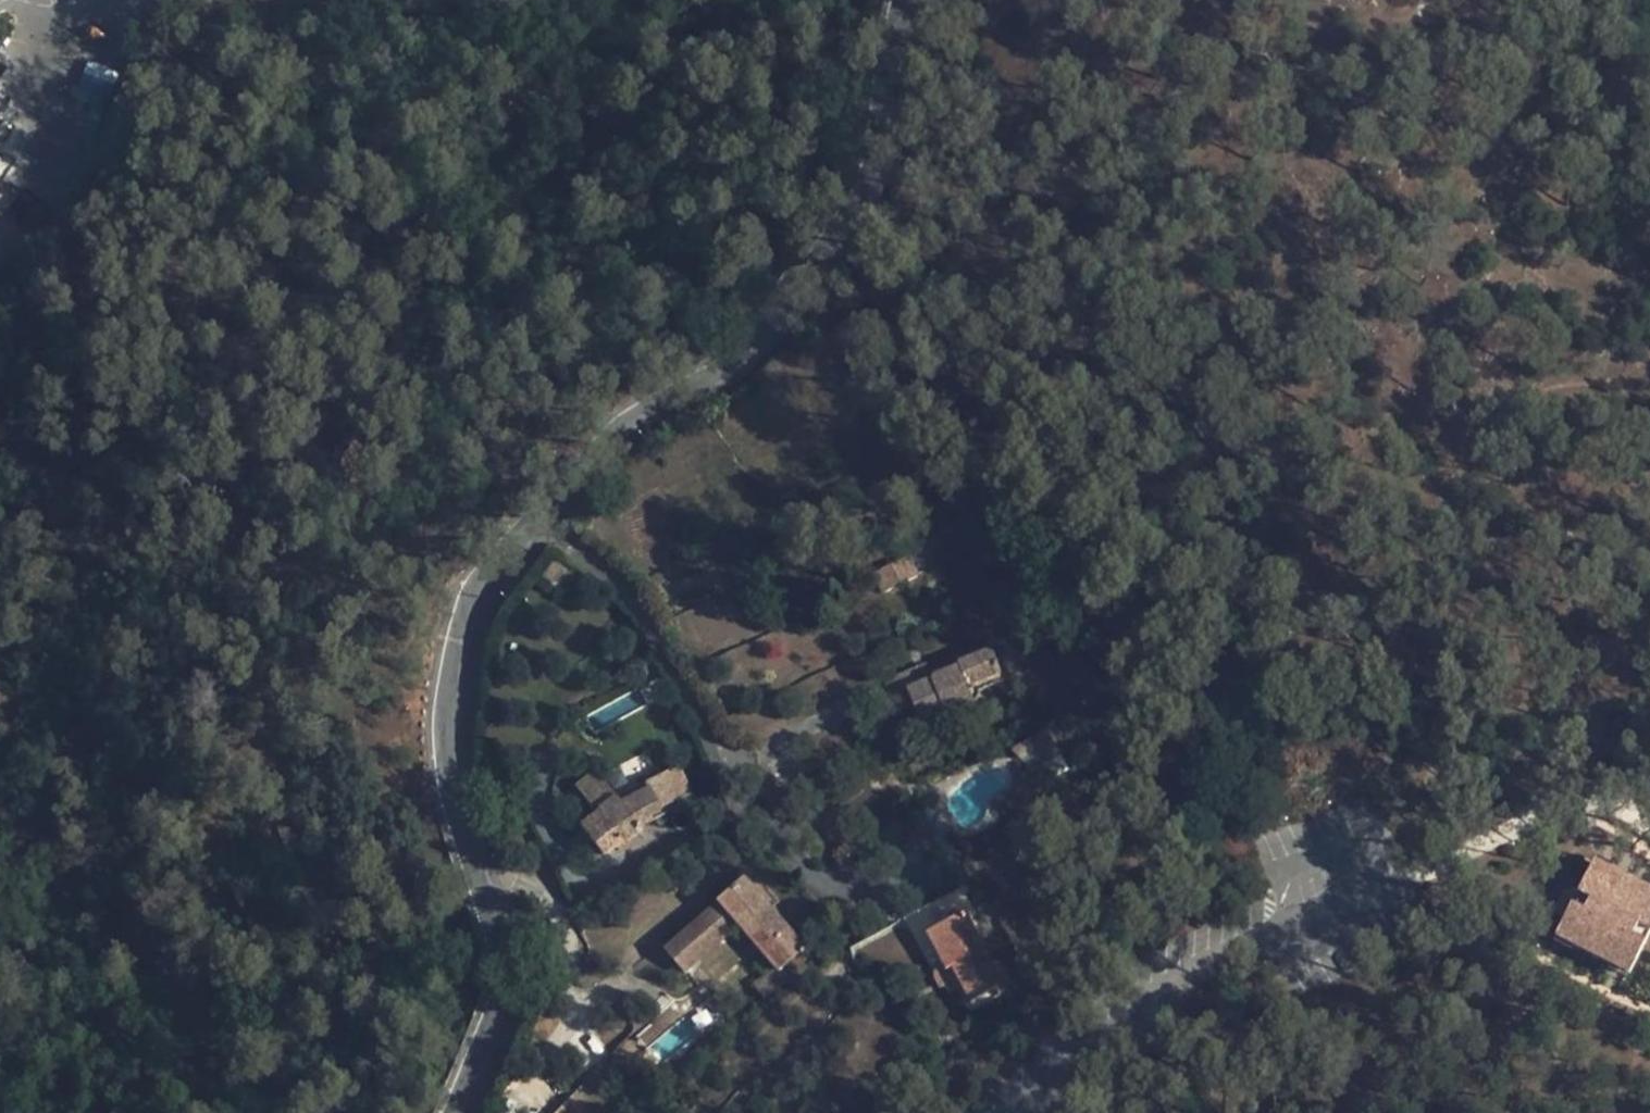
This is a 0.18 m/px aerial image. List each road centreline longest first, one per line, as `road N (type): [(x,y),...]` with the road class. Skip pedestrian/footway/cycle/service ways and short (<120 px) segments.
road 1 (residential): [(456,1112),(506,984),(491,912),(464,842),(449,709),(469,598),(563,494),(813,288),(873,179),(907,0)]

